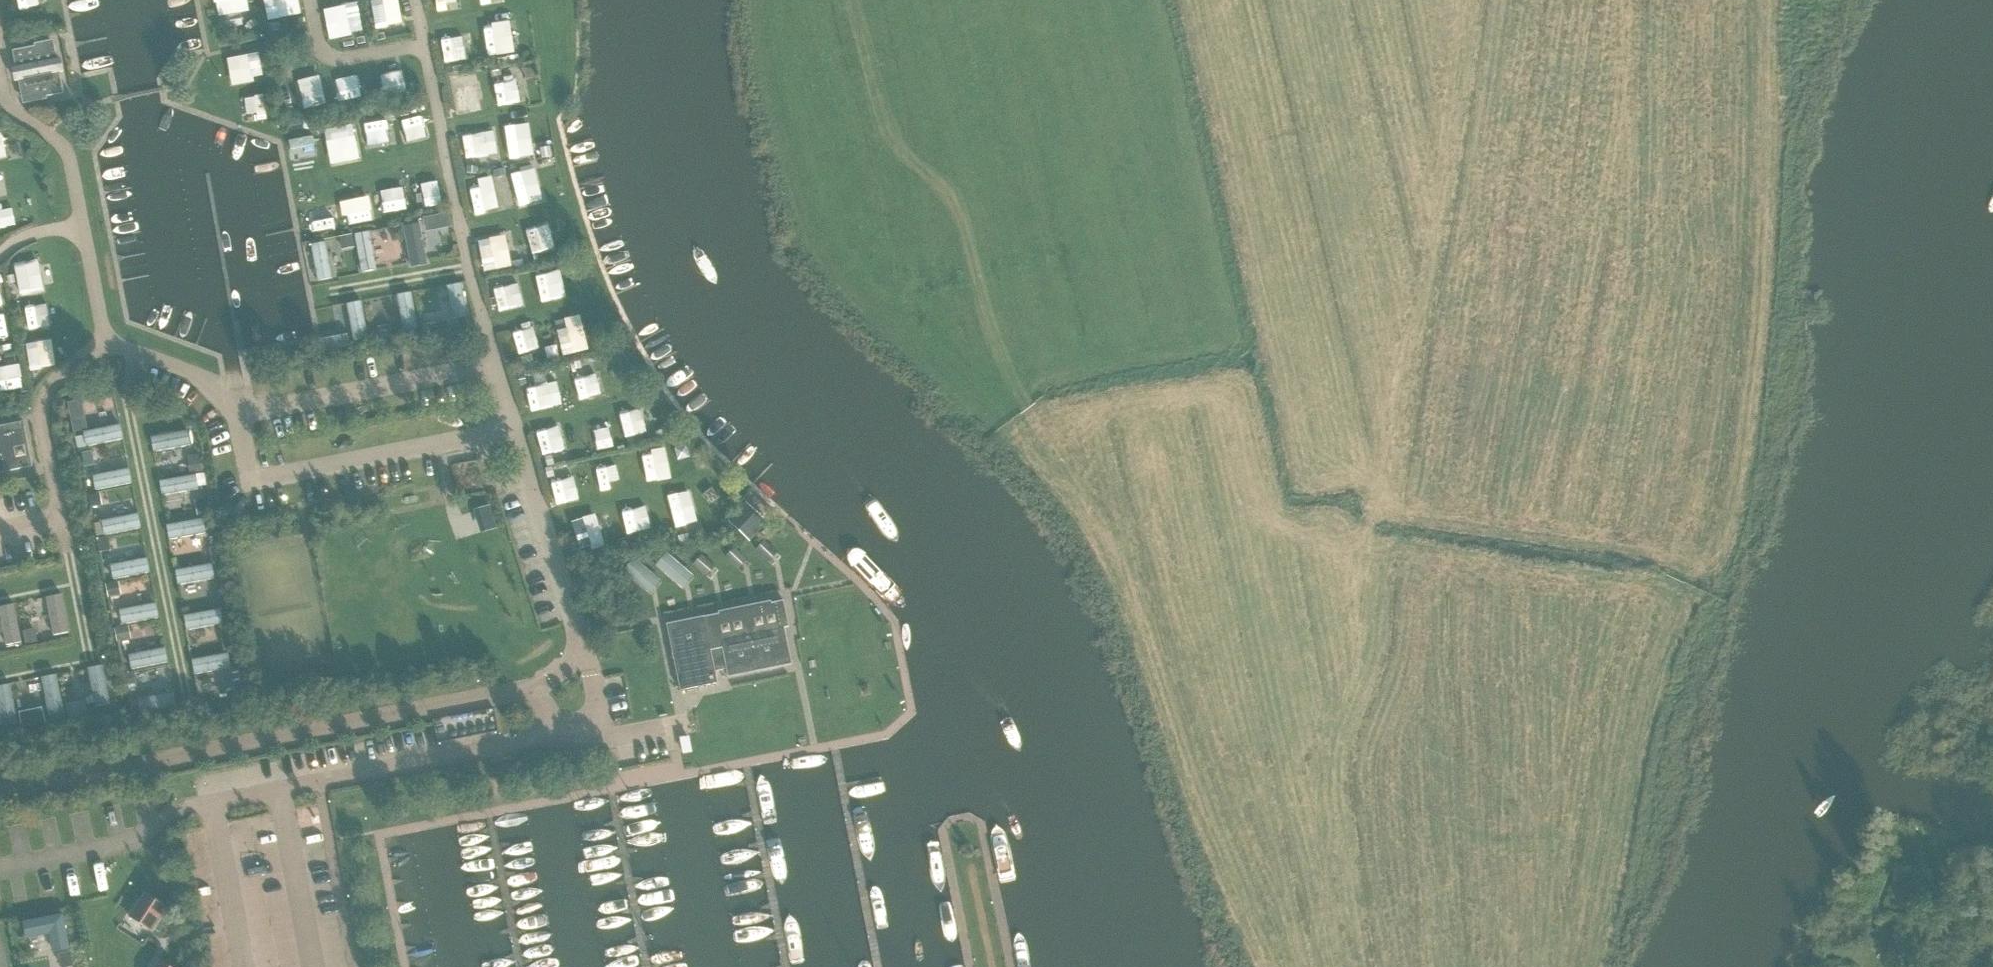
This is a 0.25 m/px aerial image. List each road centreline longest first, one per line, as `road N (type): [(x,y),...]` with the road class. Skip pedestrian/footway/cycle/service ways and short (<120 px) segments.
road 1 (track): [(136,352),(128,401),(186,694)]

